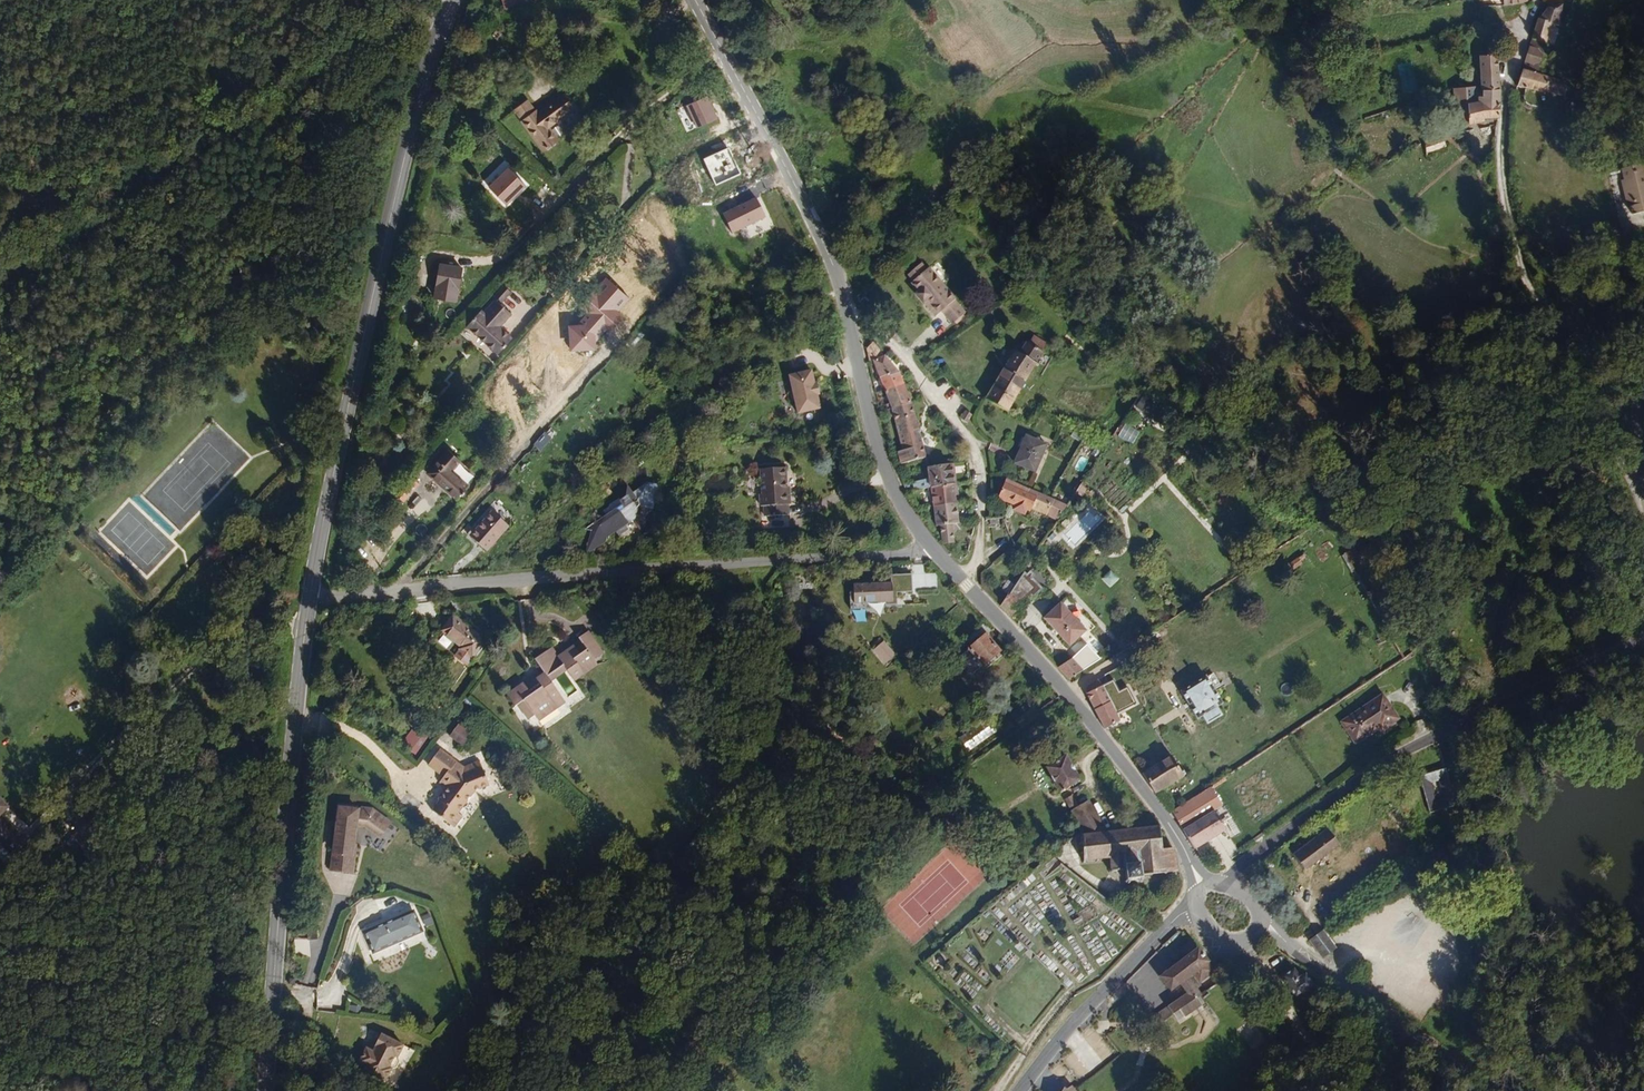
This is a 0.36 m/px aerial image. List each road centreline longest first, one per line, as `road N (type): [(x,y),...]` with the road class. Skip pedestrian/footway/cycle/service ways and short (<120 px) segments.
road 1 (unclassified): [(303,597),(928,544)]
road 2 (primary): [(303,597),(415,110),(453,0)]
road 3 (tertiary): [(928,544),(899,502),(875,438),(827,249),(694,0)]
road 4 (primary): [(259,1090),(303,597)]
road 5 (residential): [(1643,636),(1416,746),(1223,884)]
road 6 (residential): [(1524,34),(1500,142),(1517,243),(1540,299),(1642,443)]
road 7 (tertiary): [(1204,887),(1167,820),(1060,685),(928,544)]
road 8 (track): [(827,249),(973,446),(982,469),(979,539),(966,586)]
road 9 (tertiary): [(1261,921),(1494,1090)]
road 10 (residential): [(1196,910),(1172,922),(1021,1090)]
road 11 (track): [(1246,944),(1340,1090)]

